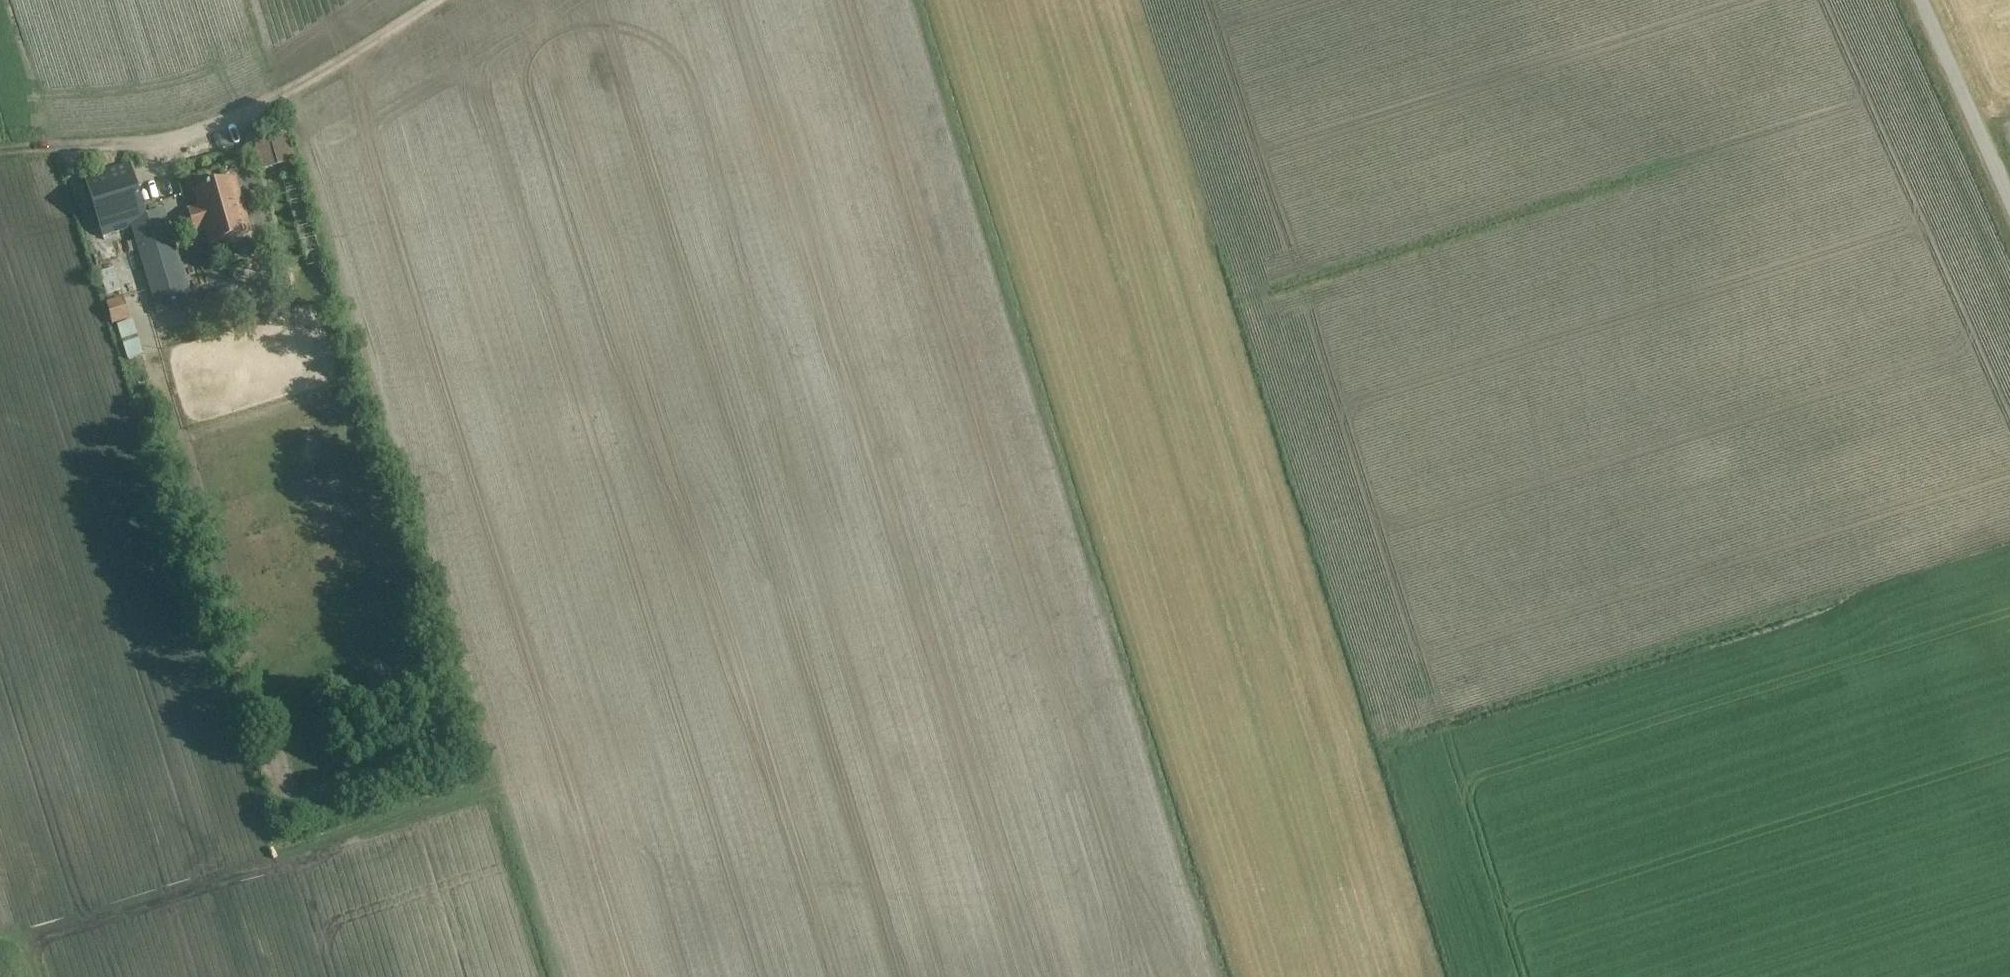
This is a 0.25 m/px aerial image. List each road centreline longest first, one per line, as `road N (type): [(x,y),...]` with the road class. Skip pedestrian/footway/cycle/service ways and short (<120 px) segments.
road 1 (track): [(435,0),(257,112),(125,143),(0,147)]
road 2 (unclassified): [(2009,203),(1920,0)]

